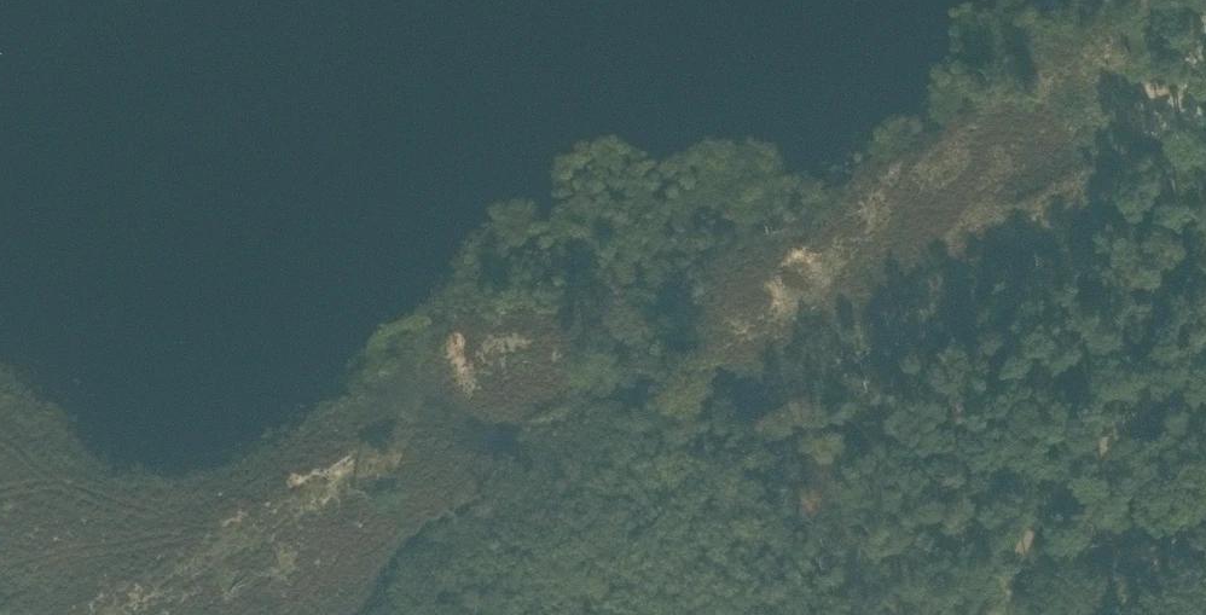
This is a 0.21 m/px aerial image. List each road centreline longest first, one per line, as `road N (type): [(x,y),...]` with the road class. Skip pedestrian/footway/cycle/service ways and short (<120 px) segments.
road 1 (track): [(1103,614),(1205,516)]

